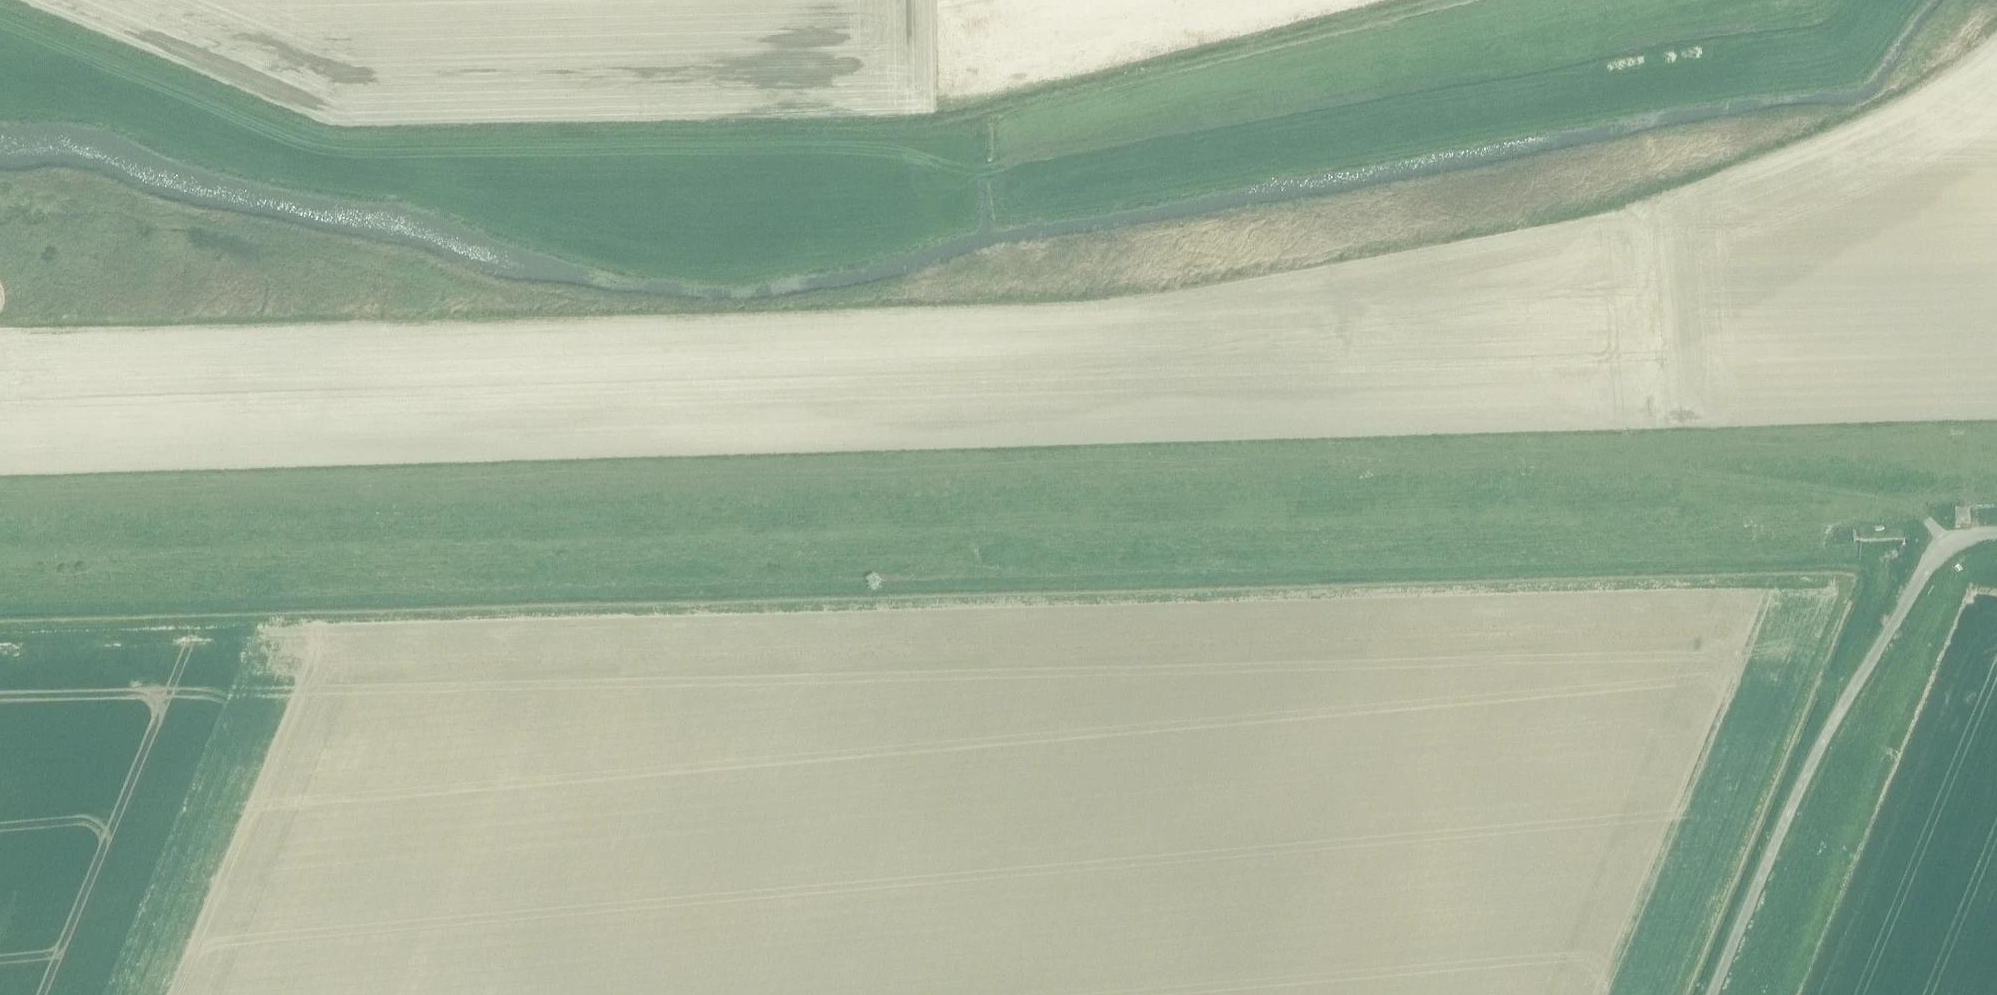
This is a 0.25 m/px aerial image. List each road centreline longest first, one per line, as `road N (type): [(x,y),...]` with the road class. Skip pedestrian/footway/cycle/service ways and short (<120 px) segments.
road 1 (unclassified): [(1712,994),(1803,778),(1930,561),(1964,534),(1996,532)]

